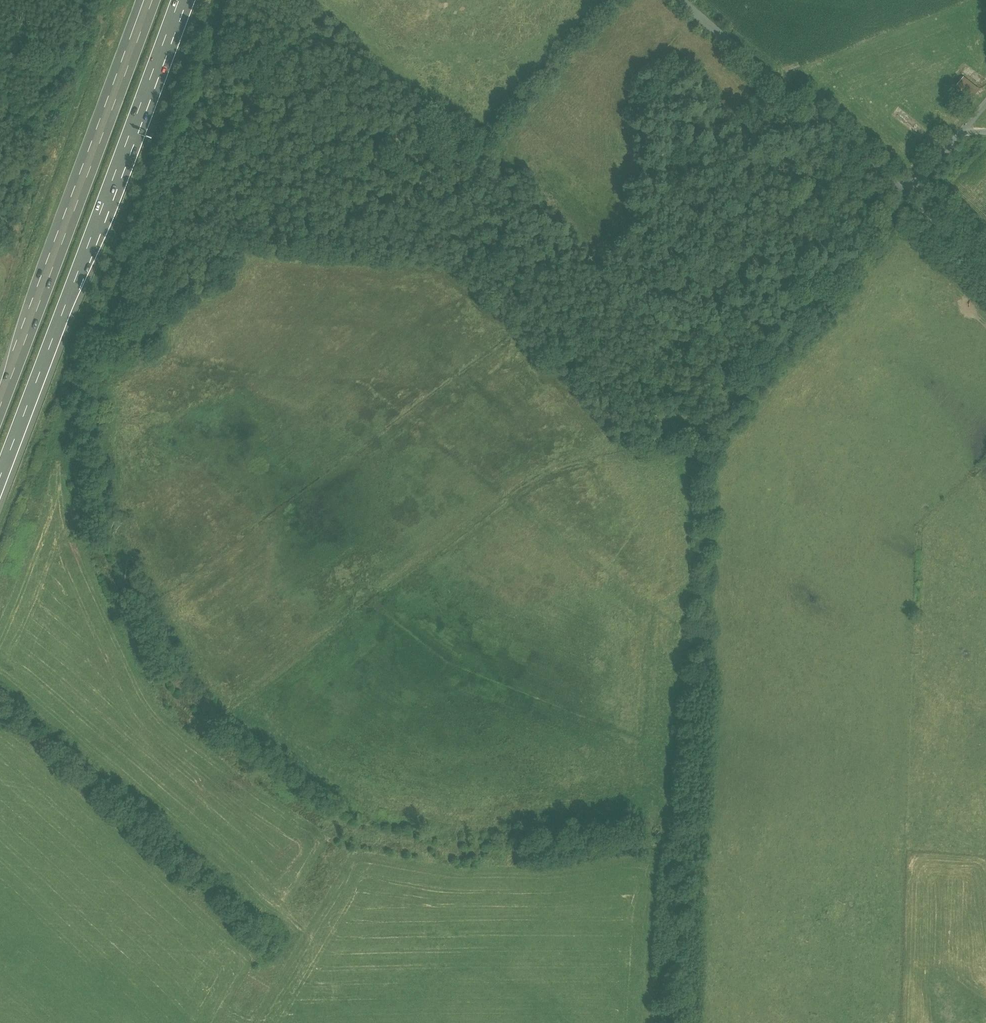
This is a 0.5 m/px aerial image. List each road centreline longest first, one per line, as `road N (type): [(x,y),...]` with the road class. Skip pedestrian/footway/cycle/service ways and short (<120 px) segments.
road 1 (motorway): [(0,478),(180,0)]
road 2 (motorway): [(153,0),(0,408)]
road 3 (unclassified): [(905,196),(689,0)]

